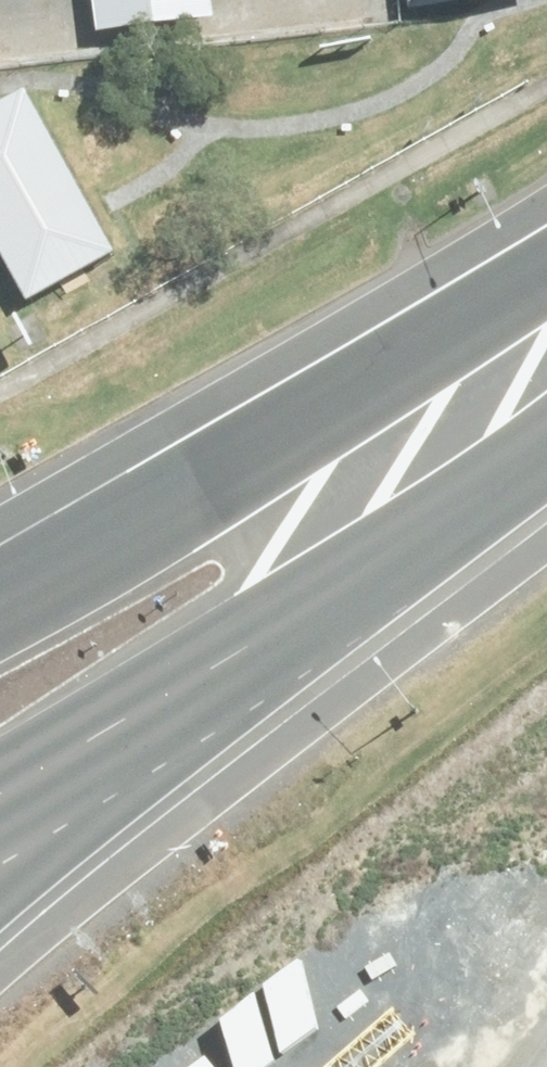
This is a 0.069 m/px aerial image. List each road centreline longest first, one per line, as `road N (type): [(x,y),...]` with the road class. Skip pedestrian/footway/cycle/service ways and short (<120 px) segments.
road 1 (primary): [(0,593),(546,261)]
road 2 (motorway): [(279,637),(0,897)]
road 3 (primary): [(546,437),(279,637)]
road 4 (primary): [(279,637),(0,796)]

